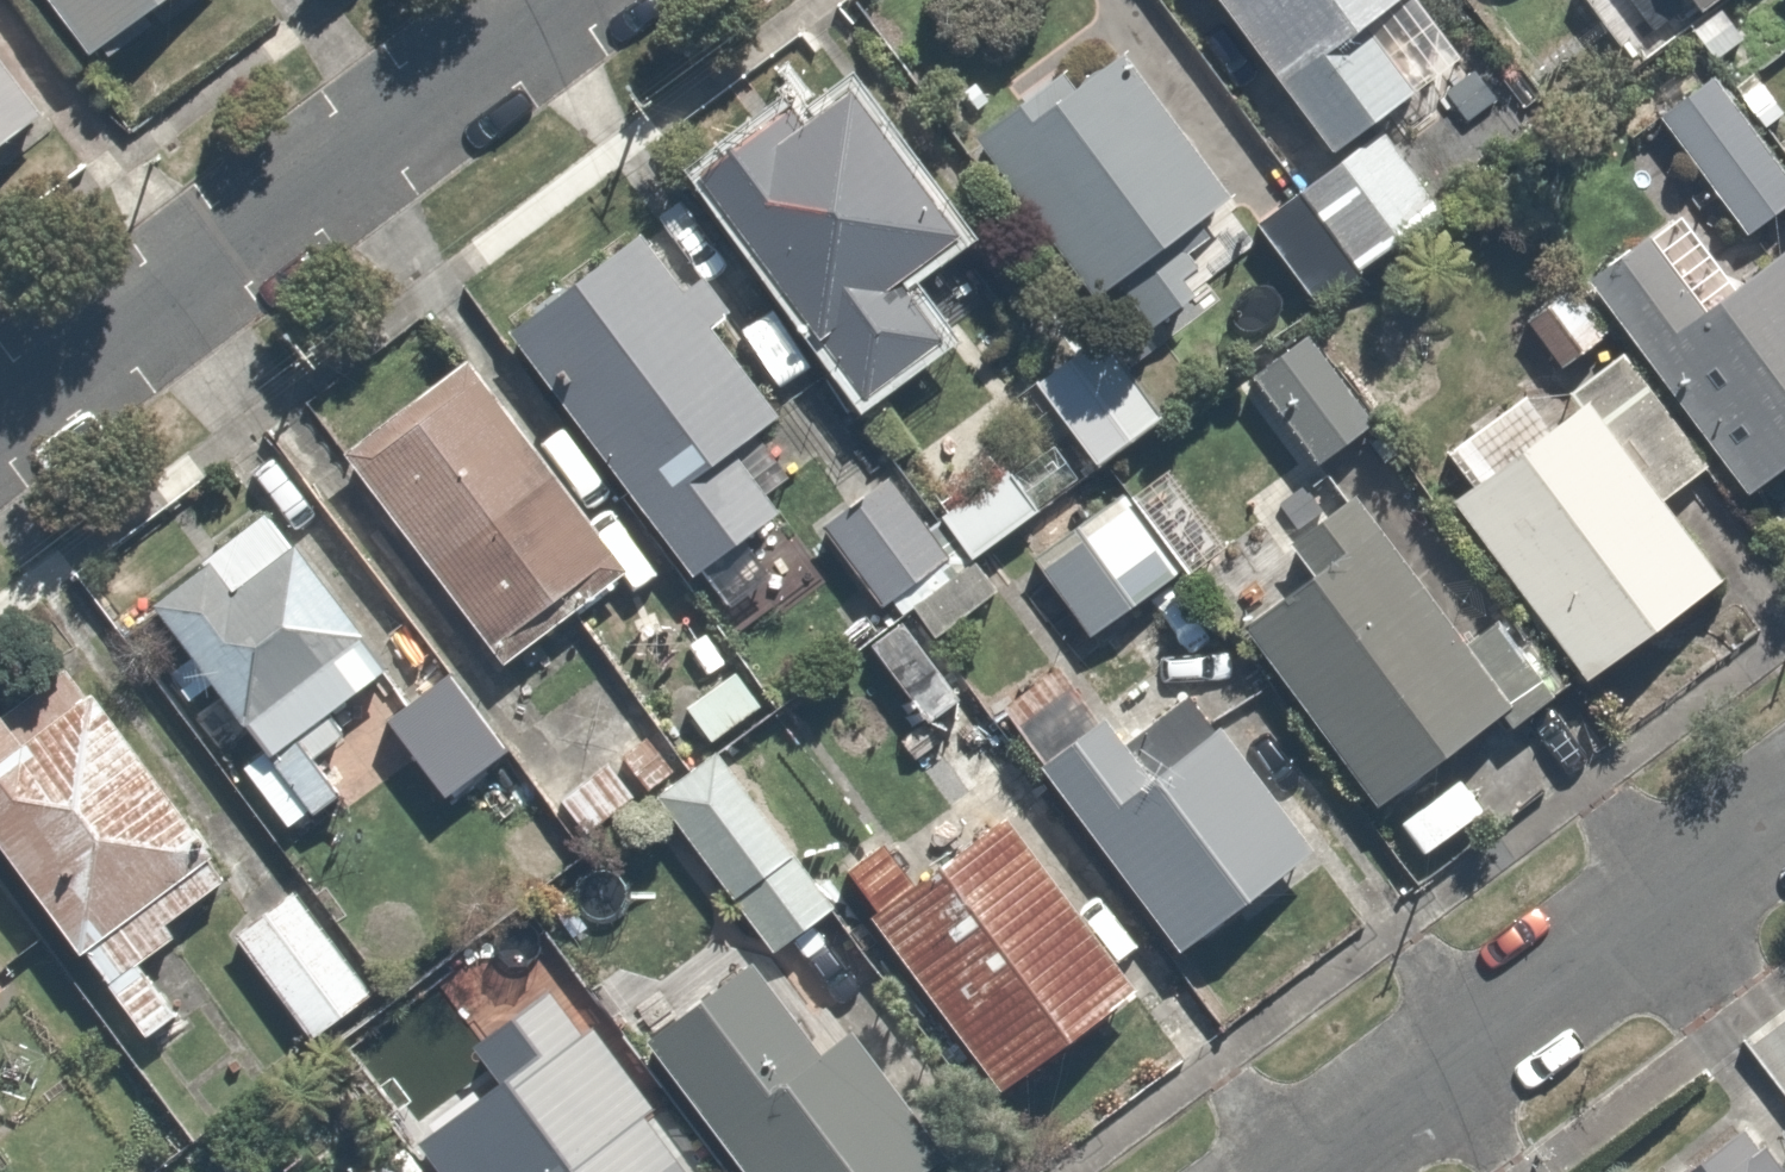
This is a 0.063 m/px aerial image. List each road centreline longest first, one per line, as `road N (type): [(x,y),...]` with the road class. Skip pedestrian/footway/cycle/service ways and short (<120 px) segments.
road 1 (residential): [(0,420),(563,0)]
road 2 (residential): [(1310,1171),(1784,818)]

